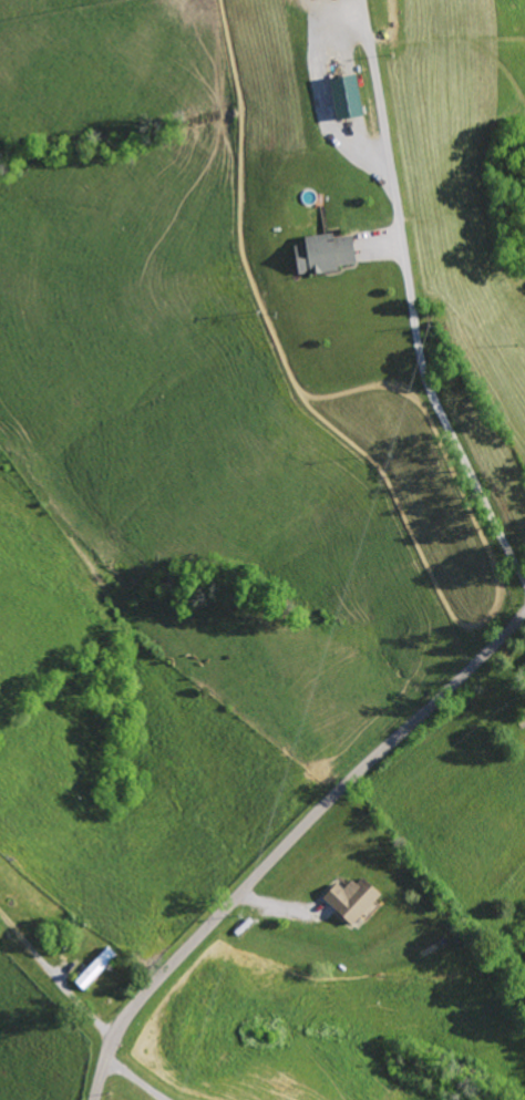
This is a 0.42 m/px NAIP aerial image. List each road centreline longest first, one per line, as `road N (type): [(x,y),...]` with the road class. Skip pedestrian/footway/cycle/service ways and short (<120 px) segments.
road 1 (residential): [(94,1099),(116,1038),(169,966),(351,778),(524,620)]

